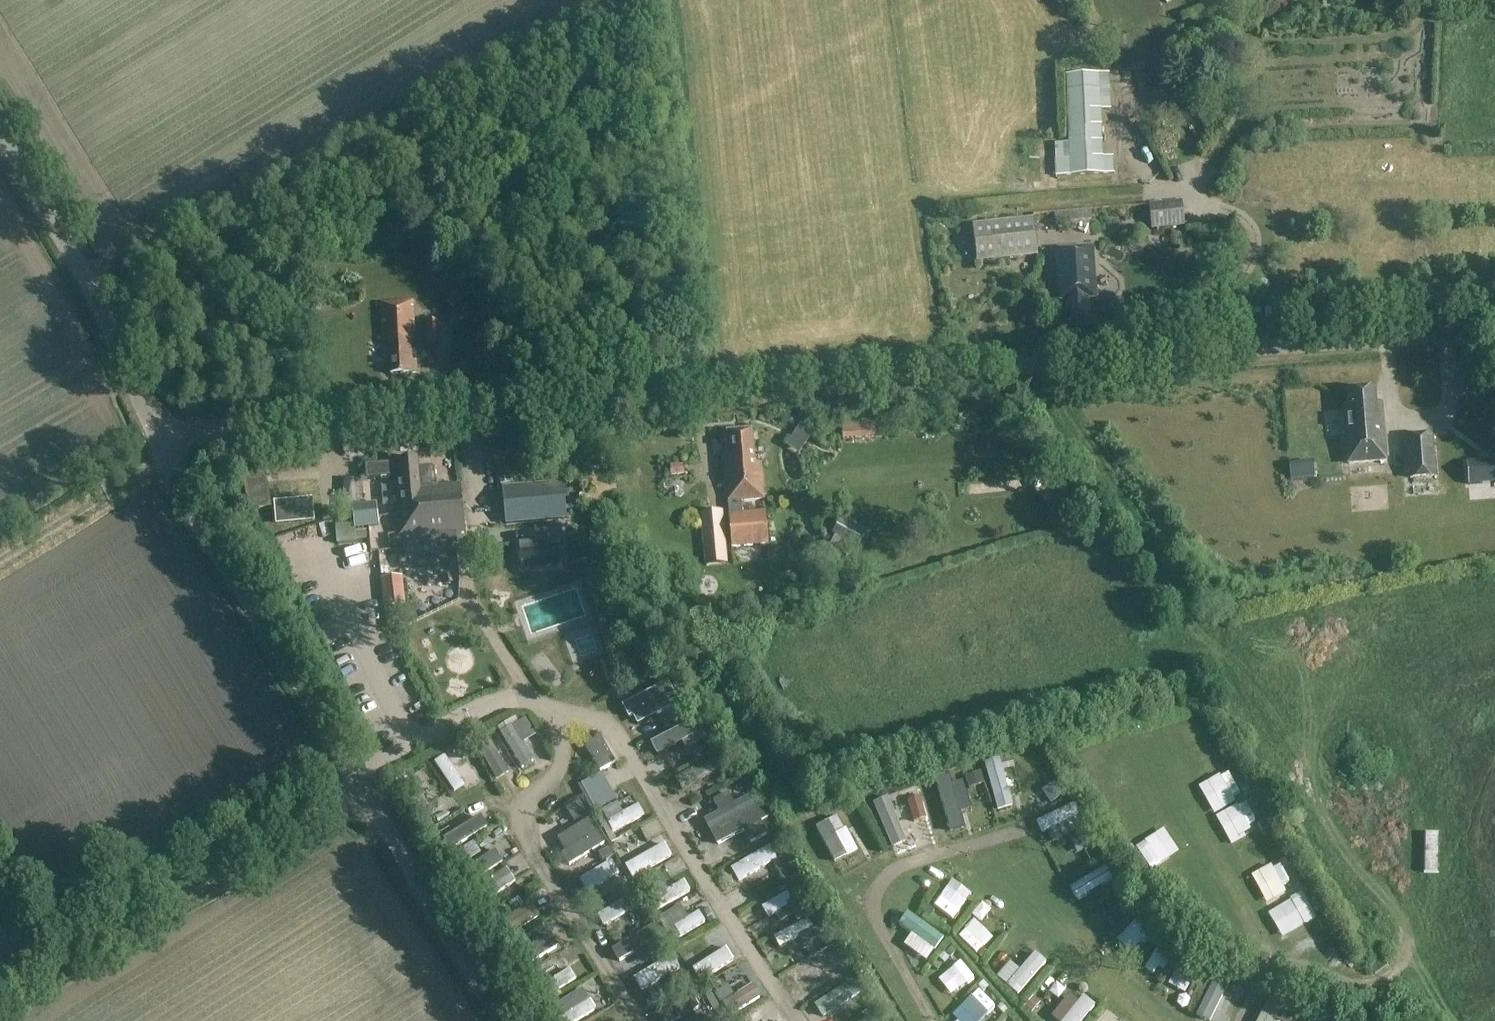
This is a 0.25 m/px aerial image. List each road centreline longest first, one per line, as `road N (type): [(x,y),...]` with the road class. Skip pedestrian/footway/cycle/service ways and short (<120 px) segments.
road 1 (unclassified): [(160,445),(200,430),(1494,328)]
road 2 (unclassified): [(0,994),(362,789)]
road 3 (unclassified): [(362,789),(190,508),(160,445)]
road 4 (unclassified): [(160,445),(86,278),(0,135)]
road 5 (unclassified): [(506,1020),(362,789)]
road 6 (track): [(0,560),(165,458)]

